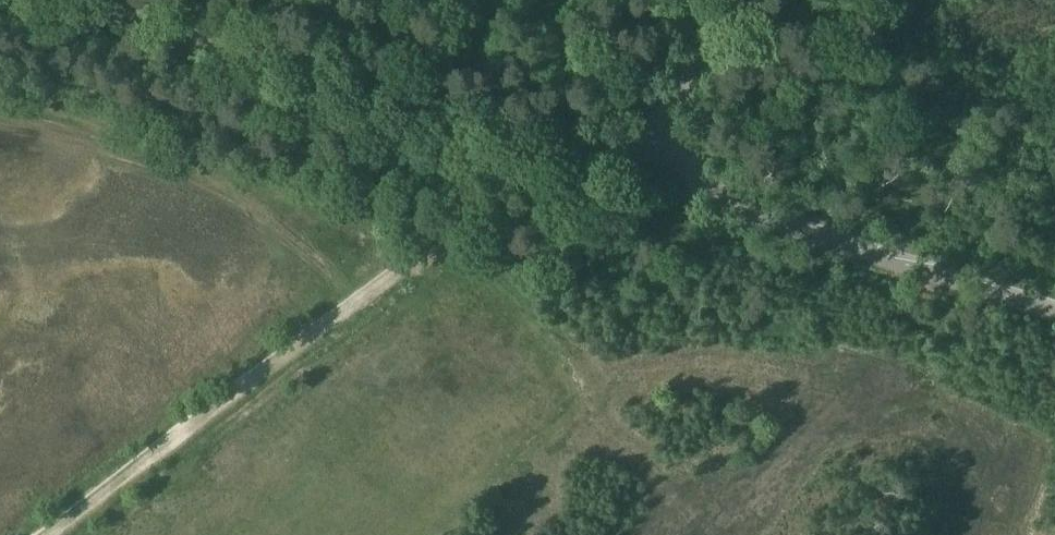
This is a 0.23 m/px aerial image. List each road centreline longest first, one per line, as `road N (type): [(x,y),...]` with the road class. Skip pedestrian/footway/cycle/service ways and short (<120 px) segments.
road 1 (track): [(50,534),(531,167),(583,153)]
road 2 (tertiary): [(661,140),(583,153),(104,0)]
road 3 (tertiary): [(1054,306),(728,200),(661,140)]
road 4 (unclassified): [(661,140),(691,46),(748,0)]

